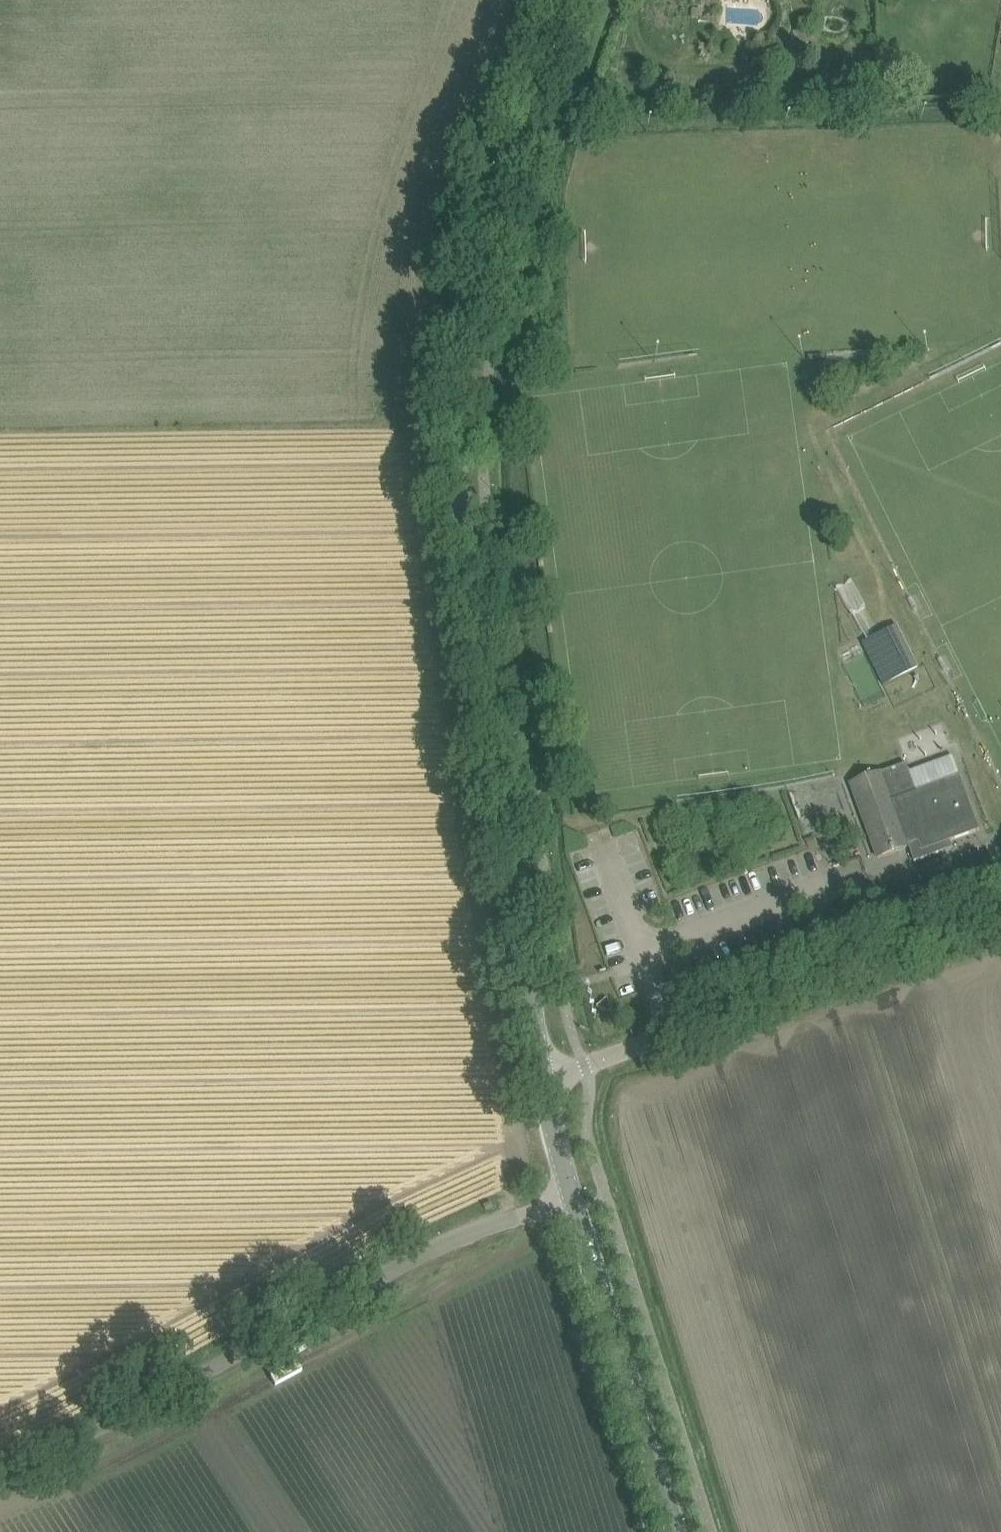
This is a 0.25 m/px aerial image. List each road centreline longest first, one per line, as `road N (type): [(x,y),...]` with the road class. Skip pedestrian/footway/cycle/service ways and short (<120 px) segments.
road 1 (tertiary): [(542,1080),(504,913),(450,508),(450,341),(490,179),(552,0)]
road 2 (unclassified): [(0,1462),(84,1428),(413,1260),(574,1207)]
road 3 (unclassified): [(542,1080),(1000,913)]
road 4 (tertiary): [(674,1531),(574,1207)]
road 5 (tertiary): [(574,1207),(542,1080)]

